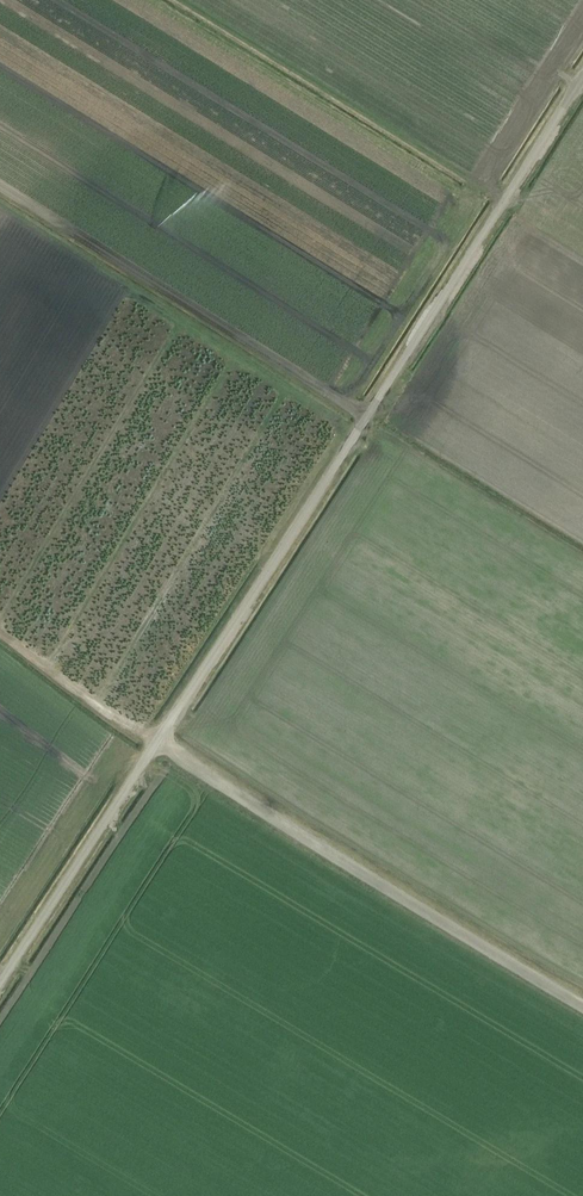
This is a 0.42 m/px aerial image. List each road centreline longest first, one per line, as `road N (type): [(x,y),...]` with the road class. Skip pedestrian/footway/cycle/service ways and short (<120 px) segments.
road 1 (unclassified): [(0,981),(582,75)]
road 2 (track): [(582,1006),(157,740),(0,629)]
road 3 (track): [(366,416),(0,186)]

